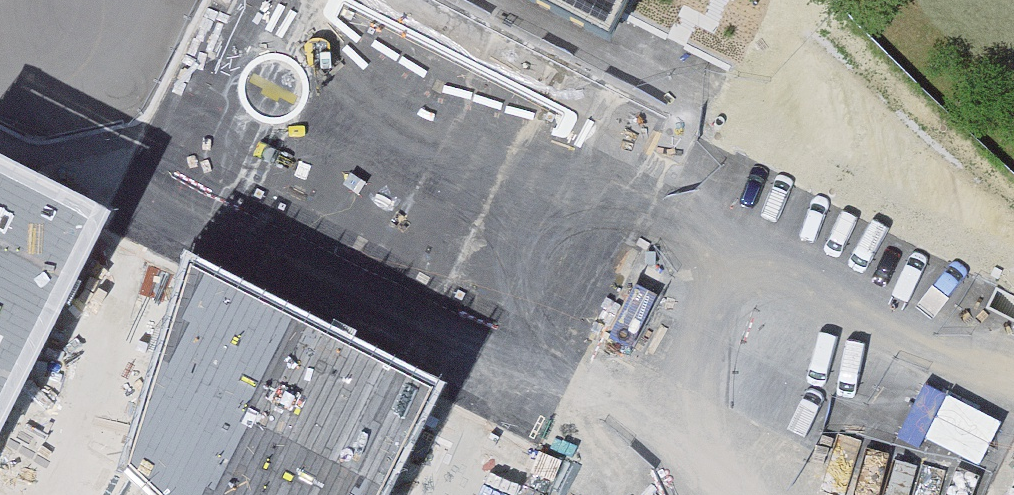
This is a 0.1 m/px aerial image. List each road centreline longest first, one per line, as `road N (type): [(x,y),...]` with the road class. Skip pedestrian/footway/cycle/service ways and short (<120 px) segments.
road 1 (residential): [(1013,465),(525,199),(114,0)]

